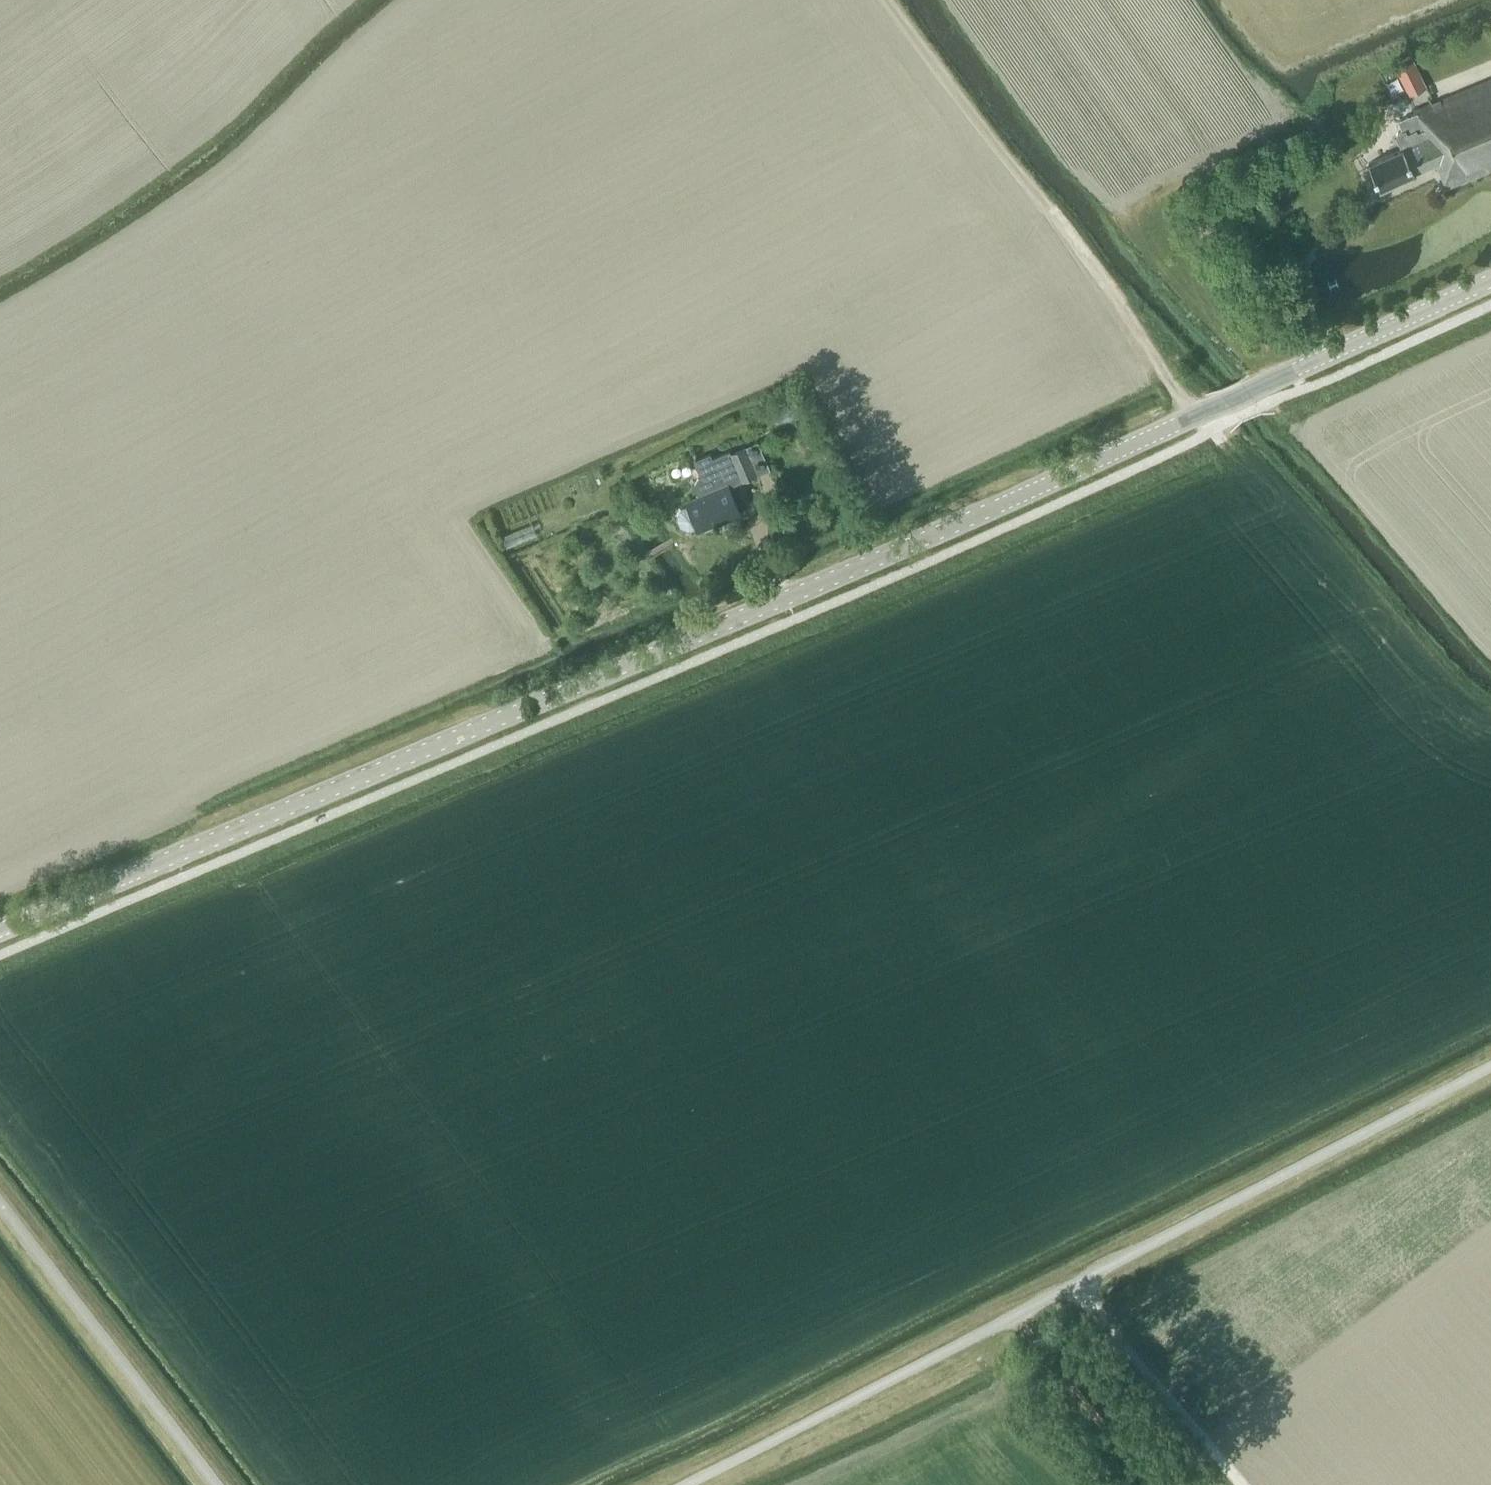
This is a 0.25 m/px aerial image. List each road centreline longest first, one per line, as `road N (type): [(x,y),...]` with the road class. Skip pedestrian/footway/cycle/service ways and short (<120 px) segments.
road 1 (tertiary): [(0,931),(1054,480),(1490,280)]
road 2 (unclassified): [(695,1484),(1490,1075)]
road 3 (track): [(1490,710),(1432,656),(1267,470),(1209,431)]
road 4 (unclassified): [(0,1208),(217,1484)]
road 5 (track): [(1077,1287),(1244,1484)]

